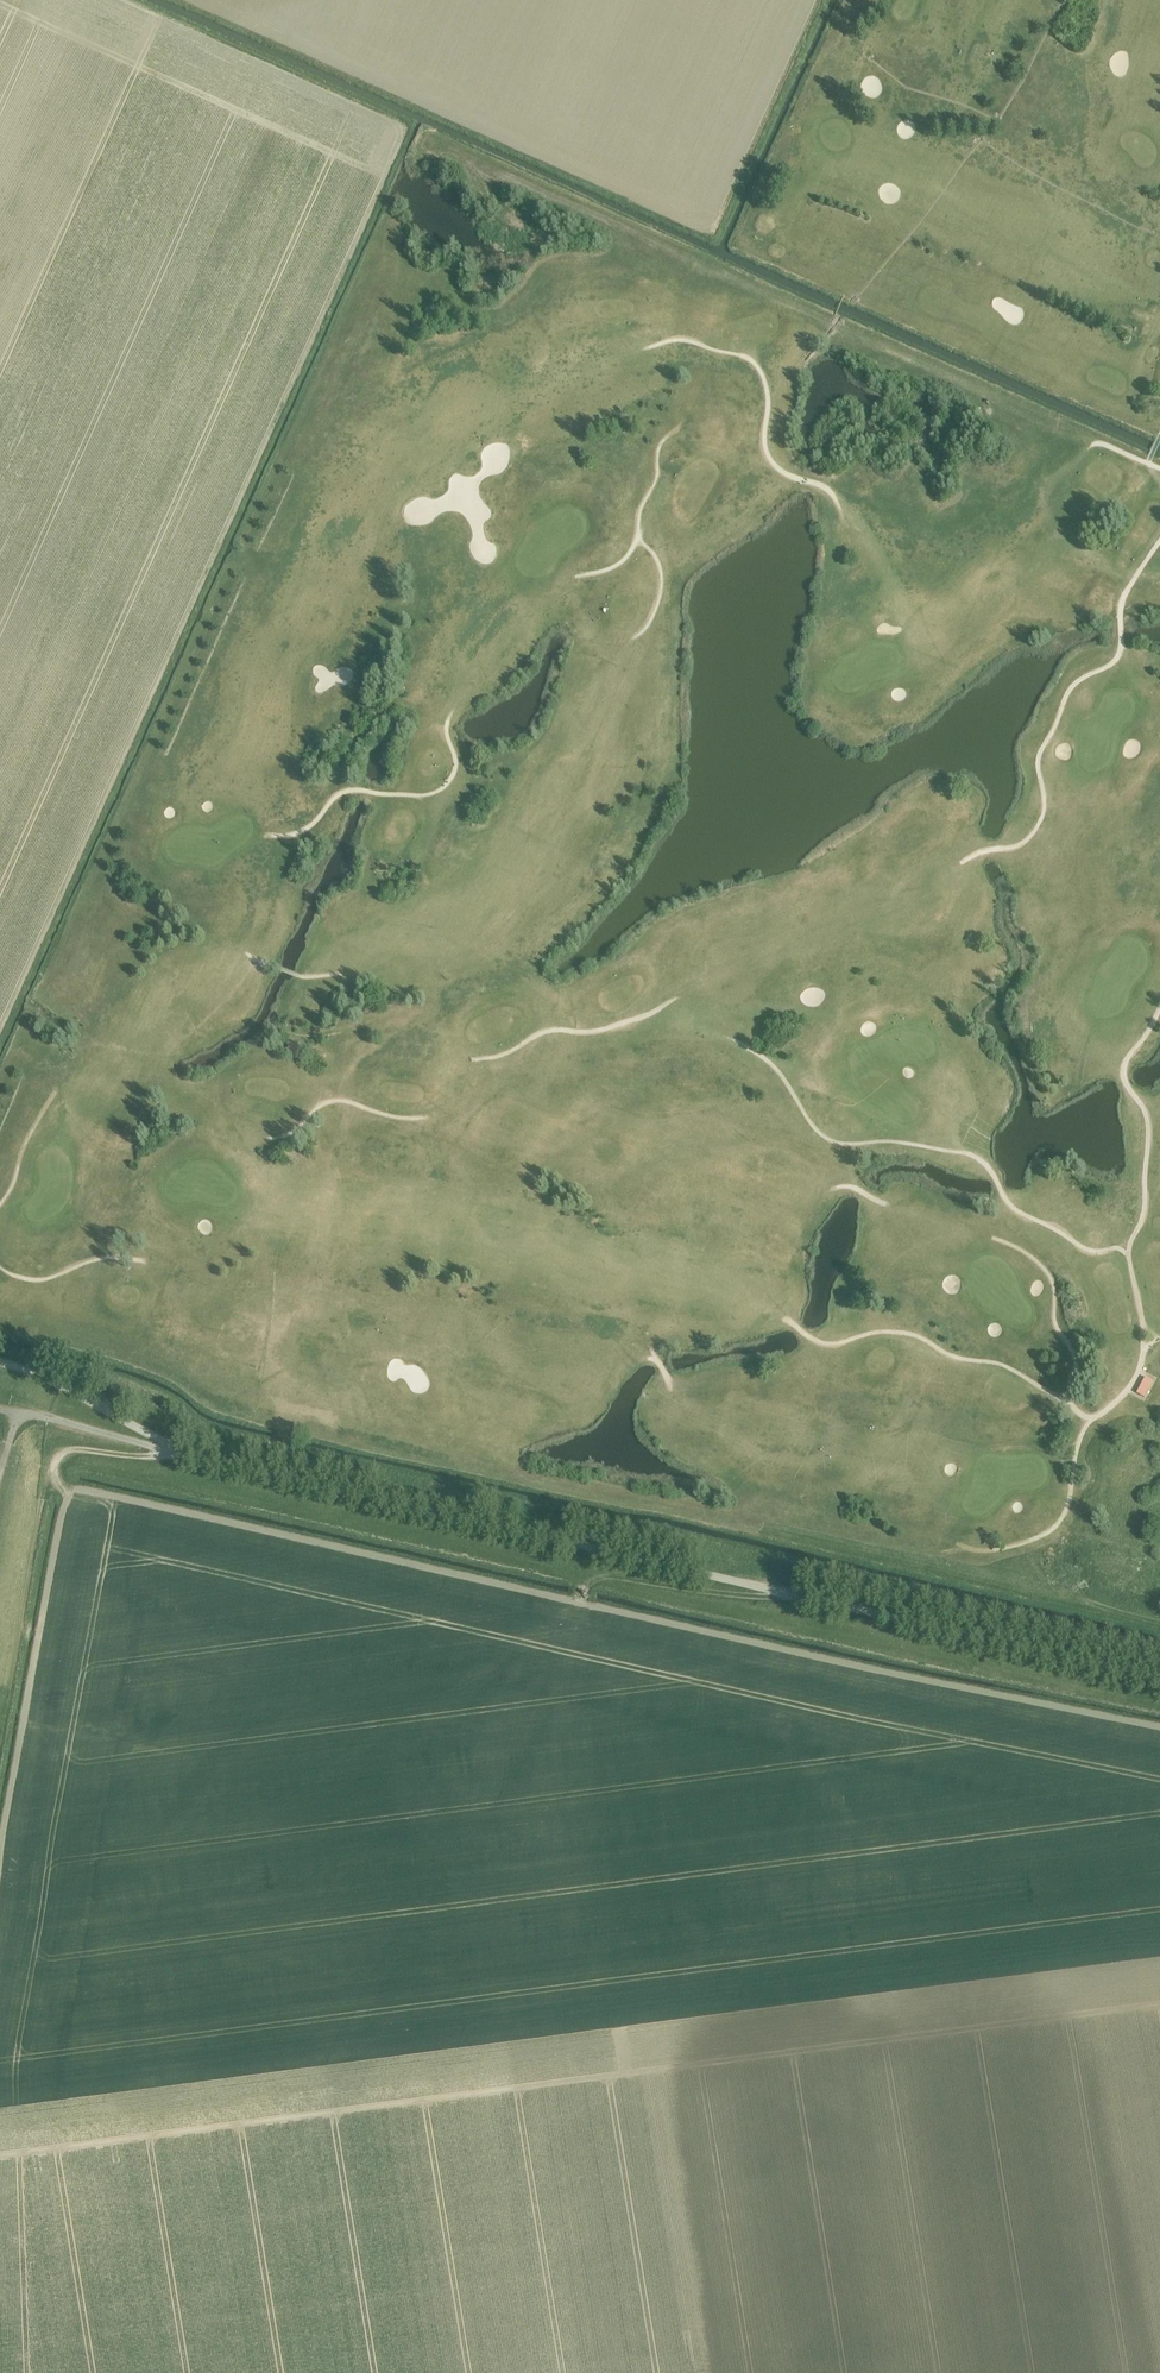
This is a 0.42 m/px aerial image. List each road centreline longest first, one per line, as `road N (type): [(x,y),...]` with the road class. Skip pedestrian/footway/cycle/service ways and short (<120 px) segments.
road 1 (unclassified): [(1159,1677),(178,1452),(92,1402),(0,1362)]
road 2 (track): [(178,1452),(77,1449),(54,1468),(64,1510),(0,1863)]
road 3 (track): [(54,1468),(0,1741)]

